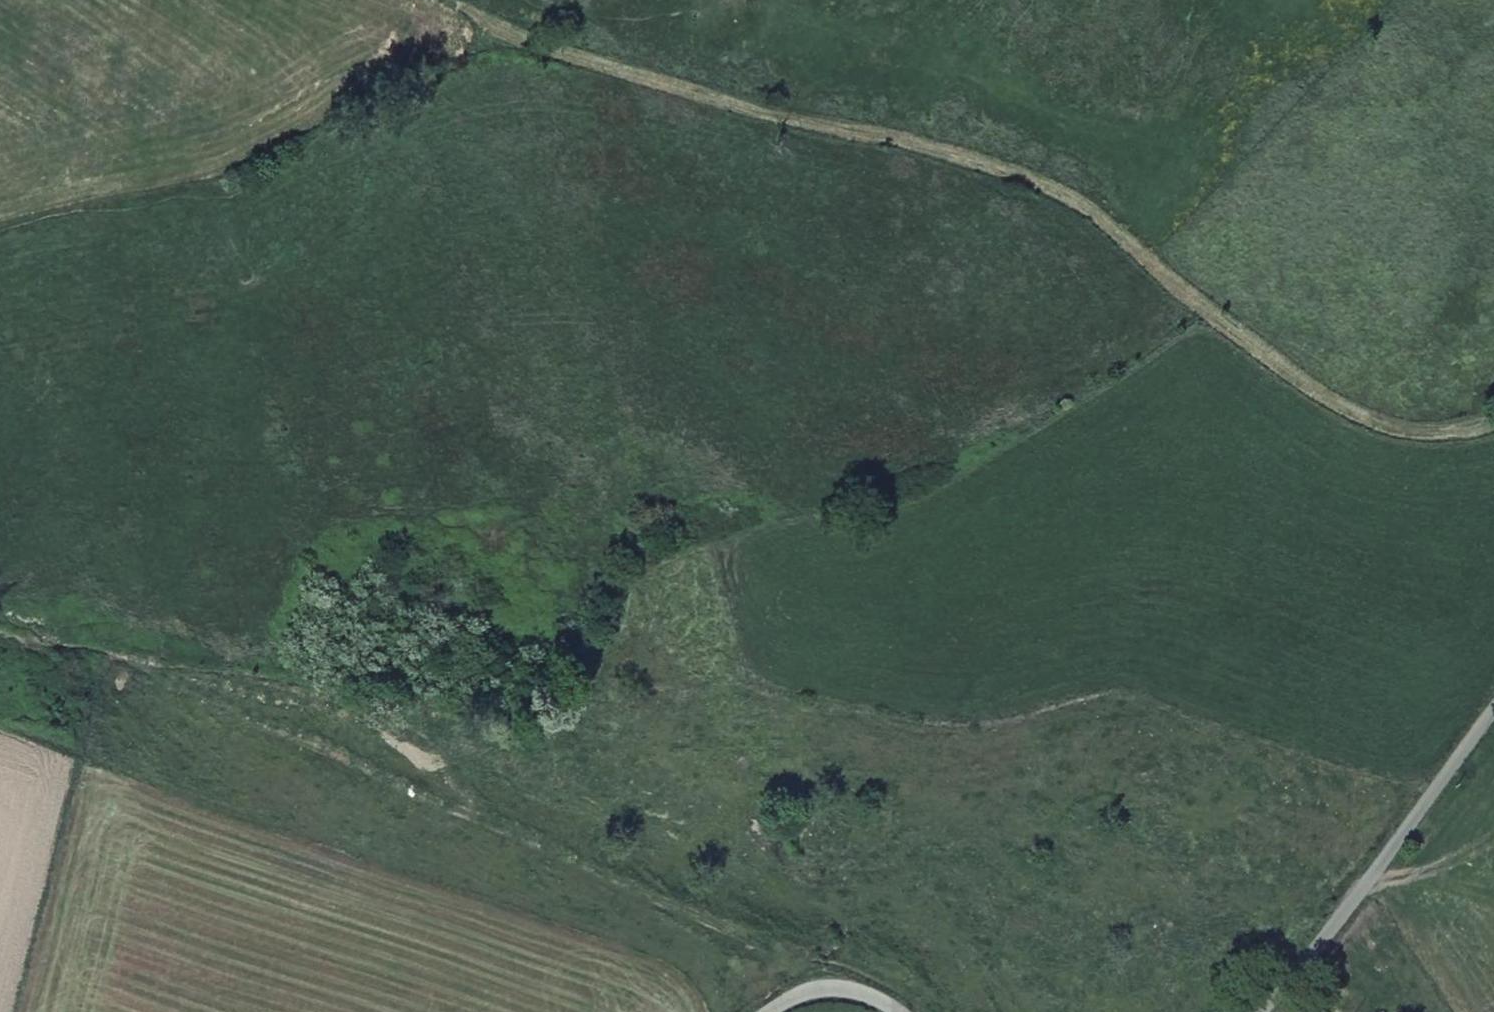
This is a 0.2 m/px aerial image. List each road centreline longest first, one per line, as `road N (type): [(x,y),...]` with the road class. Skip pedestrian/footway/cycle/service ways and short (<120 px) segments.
road 1 (residential): [(1257,1011),(1377,870),(1493,709)]
road 2 (unclassified): [(770,1011),(803,993),(833,989),(899,1011)]

